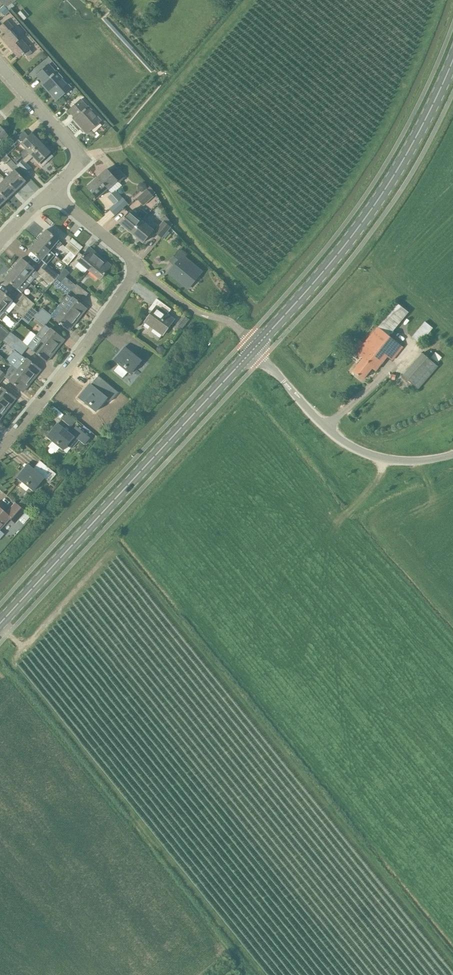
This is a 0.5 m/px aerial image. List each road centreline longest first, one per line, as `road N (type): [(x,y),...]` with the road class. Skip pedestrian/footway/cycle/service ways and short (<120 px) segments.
road 1 (primary): [(0,624),(255,348)]
road 2 (primary): [(255,348),(339,254),(387,185),(452,61)]
road 3 (unclassified): [(255,348),(326,428),(359,452),(391,464),(452,454)]
road 4 (track): [(77,157),(129,143),(248,0)]
road 5 (residential): [(0,447),(73,364),(136,267)]
road 6 (residential): [(49,192),(77,157),(0,66)]
road 7 (residential): [(255,348),(227,320),(190,308),(136,267)]

